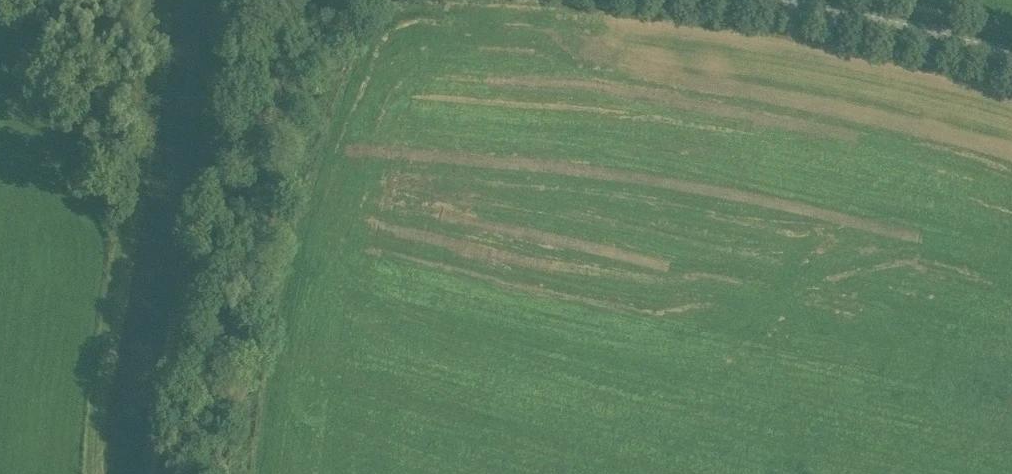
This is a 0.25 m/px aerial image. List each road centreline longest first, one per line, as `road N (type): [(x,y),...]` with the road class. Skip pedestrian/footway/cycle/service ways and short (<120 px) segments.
road 1 (track): [(156,0),(91,473)]
road 2 (tertiary): [(1011,55),(771,0)]

